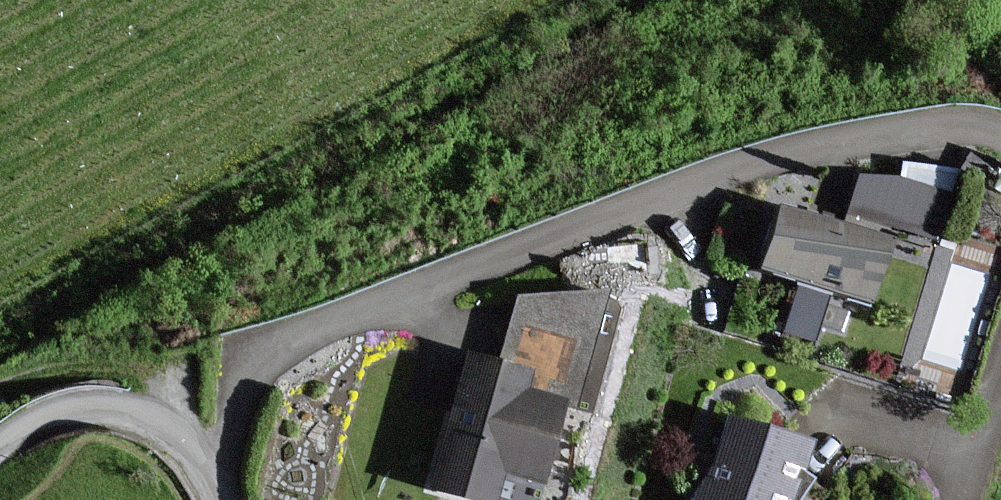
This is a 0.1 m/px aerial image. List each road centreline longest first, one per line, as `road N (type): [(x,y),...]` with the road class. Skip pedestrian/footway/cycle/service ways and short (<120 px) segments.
road 1 (residential): [(205,469),(242,385),(265,361),(434,283),(725,175),(931,130),(1000,132)]
road 2 (residential): [(205,469),(163,427),(97,405),(35,420),(0,445)]
road 3 (residential): [(1000,368),(960,499)]

